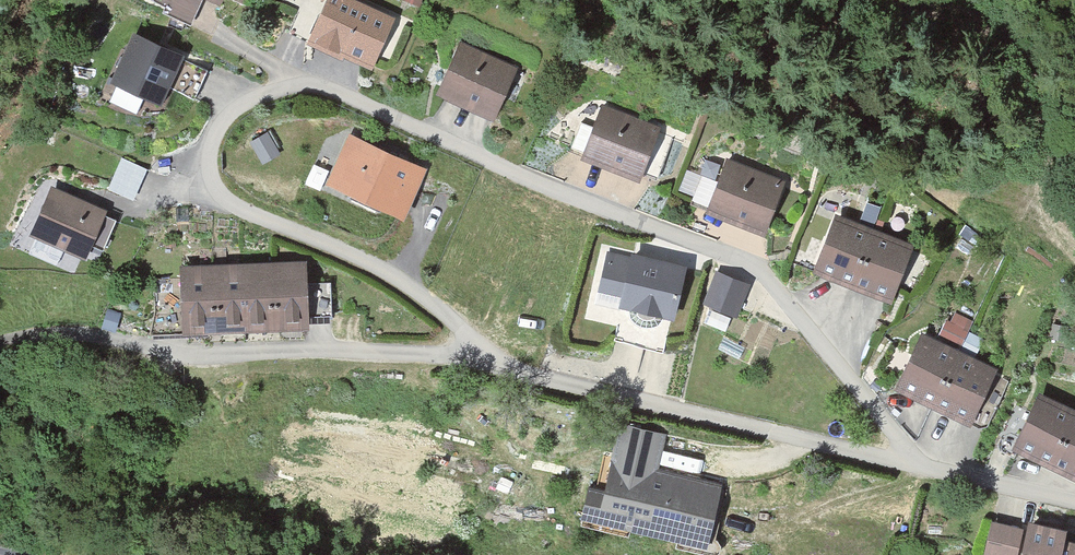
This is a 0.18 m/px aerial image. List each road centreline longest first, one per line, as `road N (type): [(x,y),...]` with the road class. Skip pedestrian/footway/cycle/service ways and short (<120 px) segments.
road 1 (residential): [(502,362),(376,268),(225,197),(213,167),(221,128),(260,98),(308,83),(325,86),(747,265),(922,468)]
road 2 (residential): [(922,468),(538,377),(502,362)]
road 3 (residential): [(502,362),(470,354),(184,356),(103,339)]
road 4 (track): [(1074,250),(1056,207),(1038,83),(1027,60),(1006,37),(972,21),(894,0)]
road 5 (residential): [(1074,503),(922,468)]

